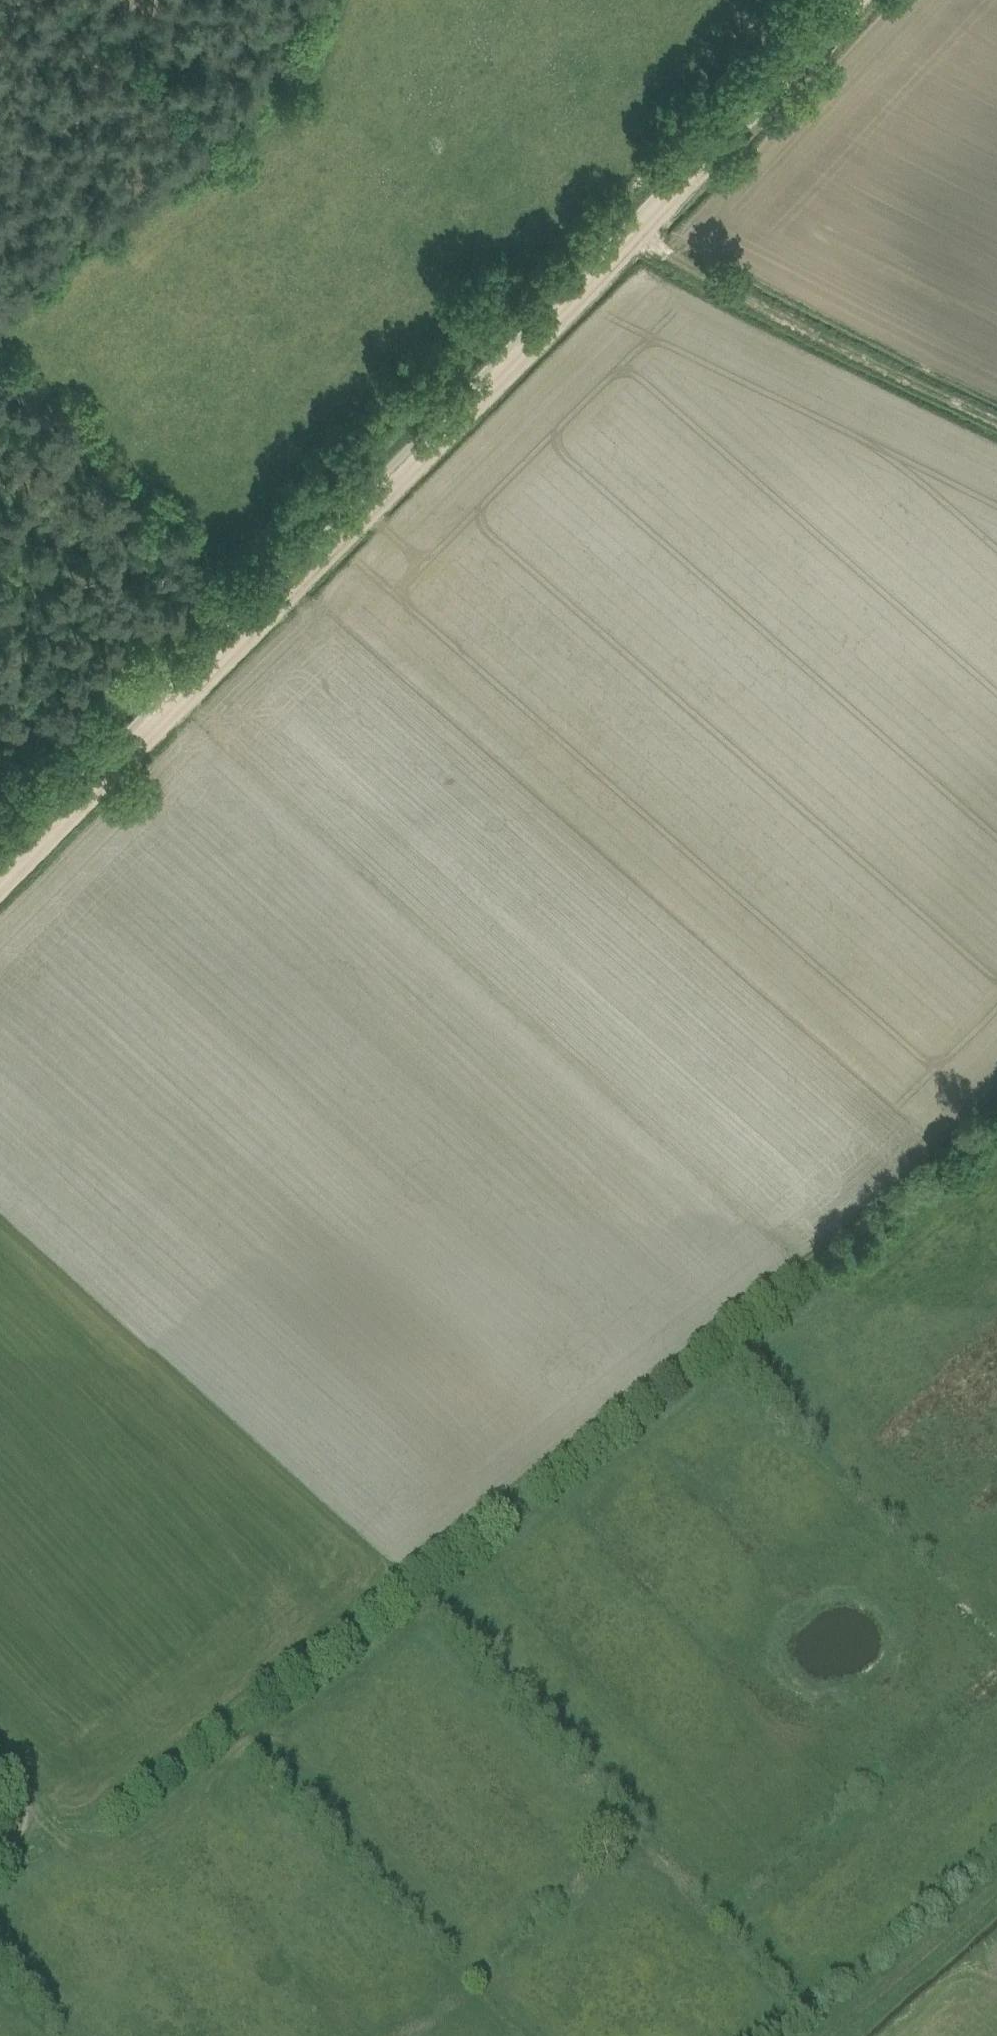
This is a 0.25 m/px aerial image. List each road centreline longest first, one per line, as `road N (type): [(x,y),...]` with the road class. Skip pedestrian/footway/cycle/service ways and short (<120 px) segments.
road 1 (track): [(0,883),(458,422),(856,0)]

